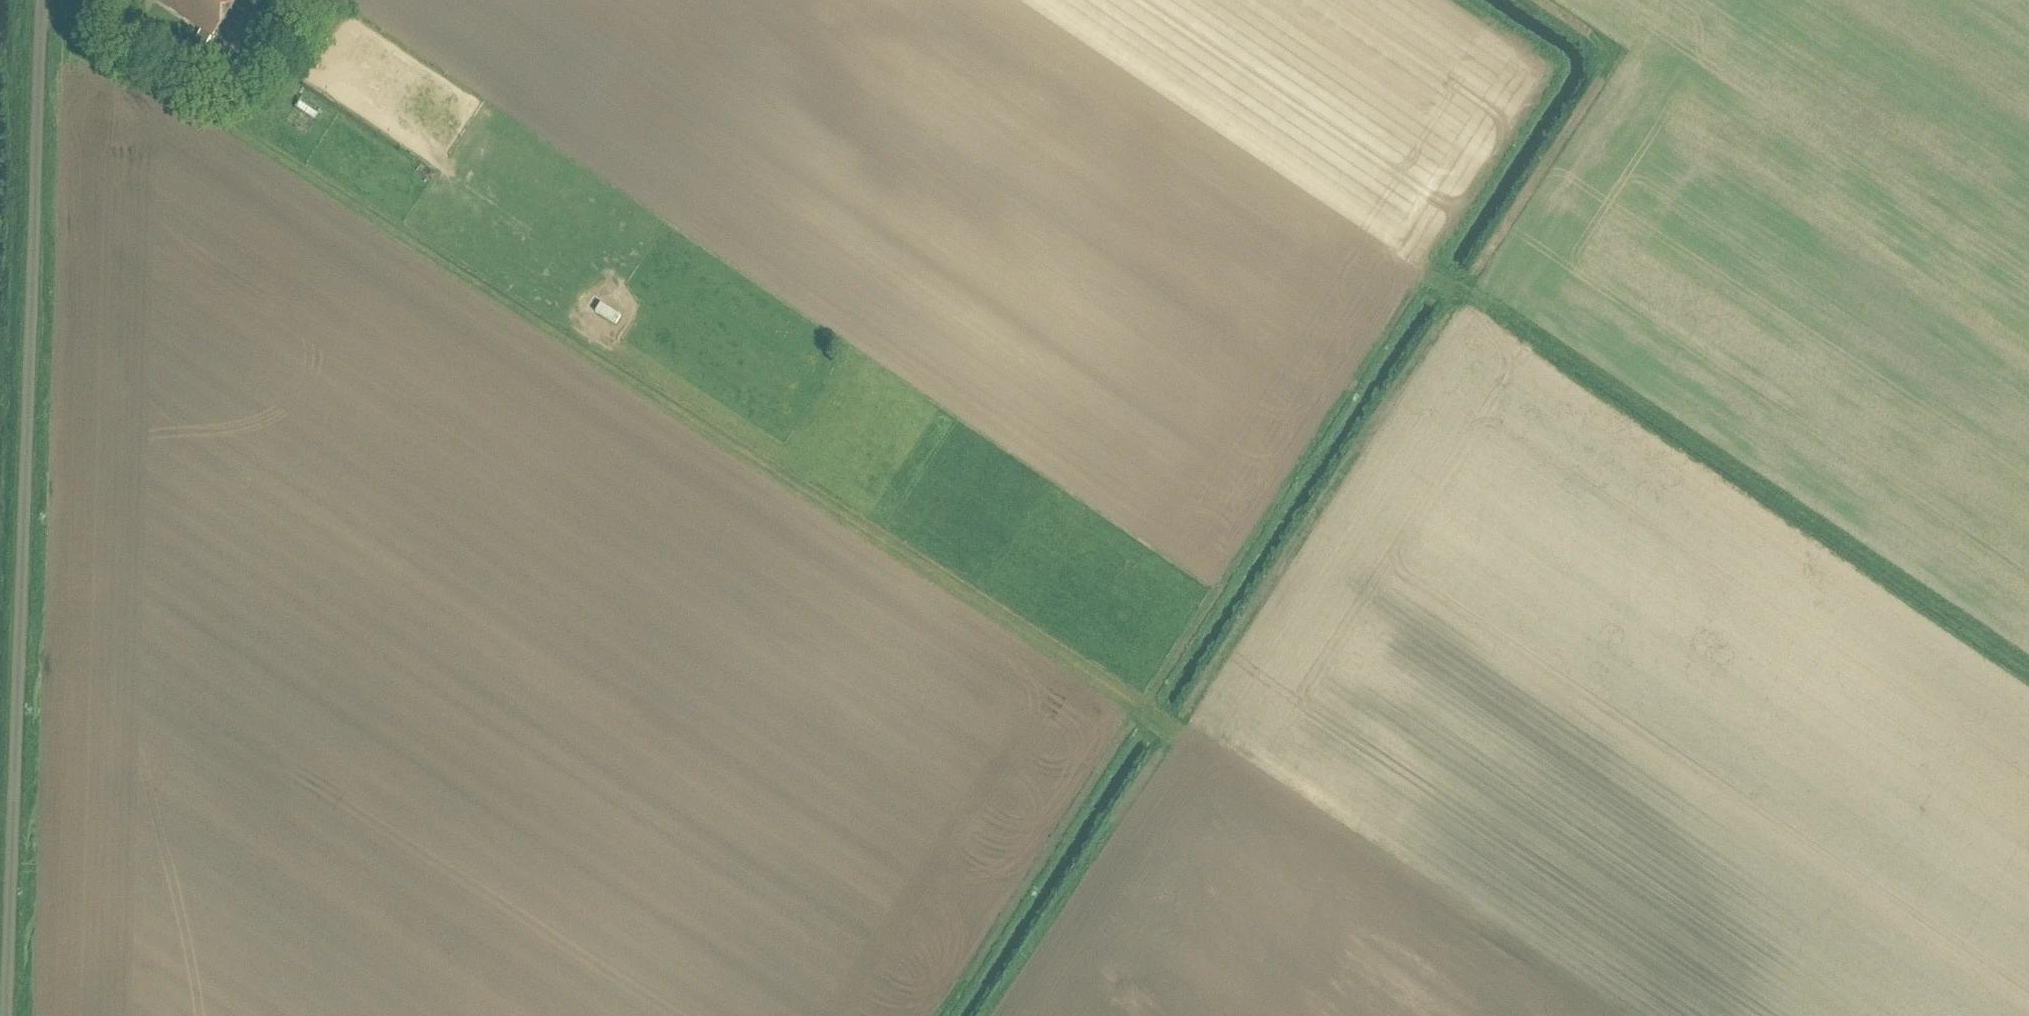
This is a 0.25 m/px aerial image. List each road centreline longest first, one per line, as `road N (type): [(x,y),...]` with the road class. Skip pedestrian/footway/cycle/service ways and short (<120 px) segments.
road 1 (unclassified): [(4,1015),(39,0)]

